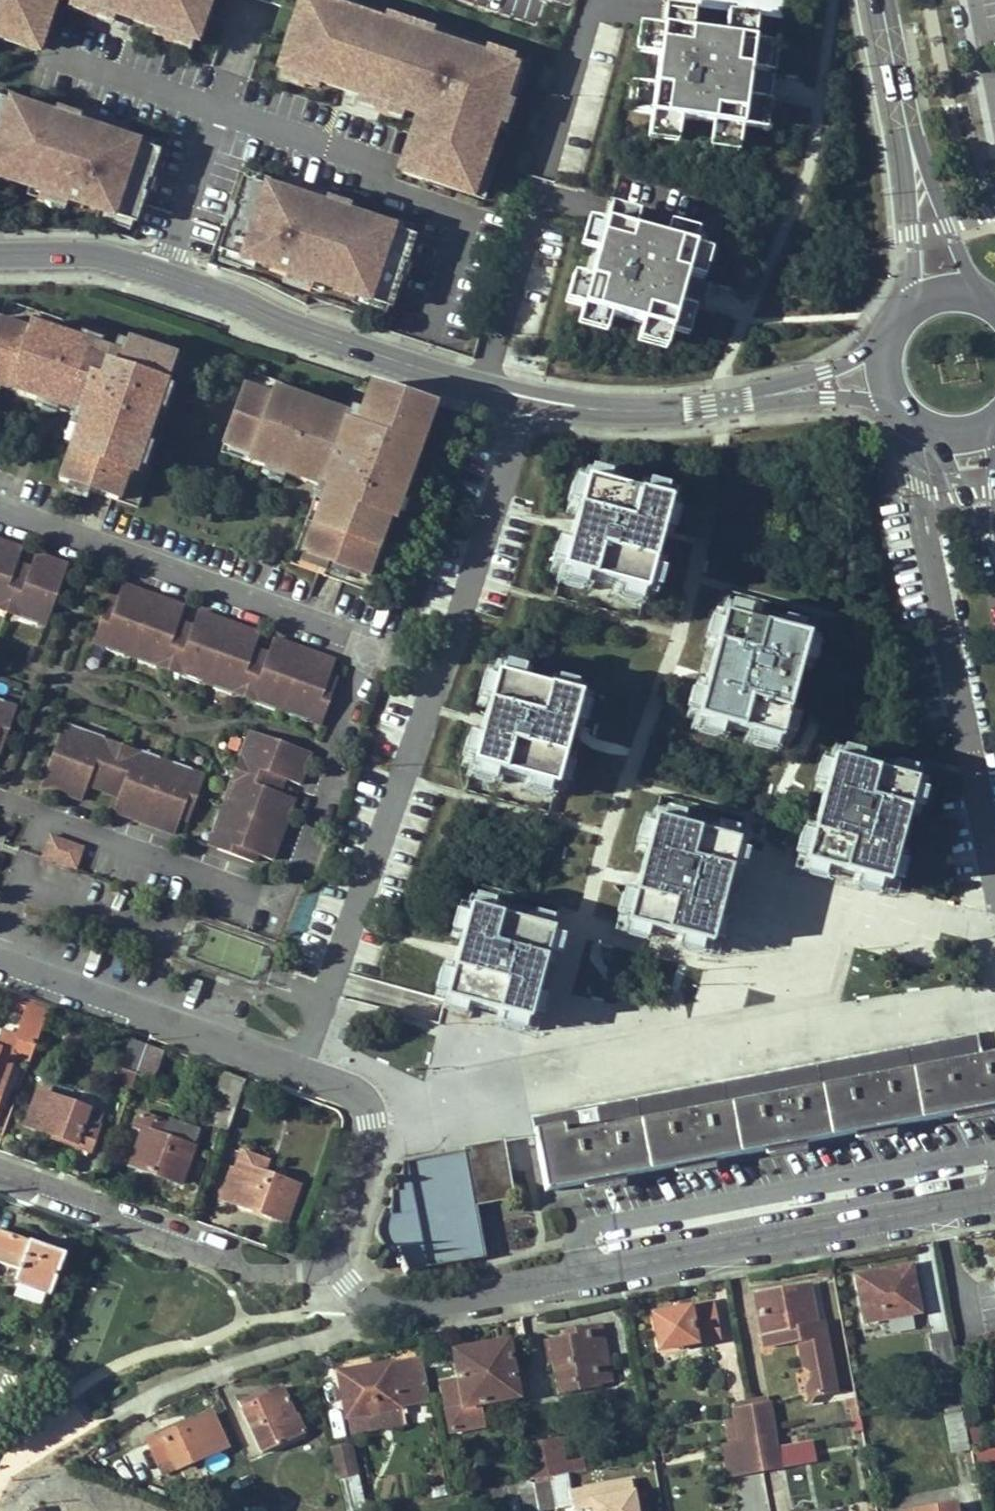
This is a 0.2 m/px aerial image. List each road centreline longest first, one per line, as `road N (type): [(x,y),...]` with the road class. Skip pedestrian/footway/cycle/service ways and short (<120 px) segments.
road 1 (residential): [(515,396),(289,1060)]
road 2 (residential): [(370,1295),(395,1303),(994,1186)]
road 3 (residential): [(0,255),(88,253),(515,396)]
road 4 (residential): [(920,414),(916,470),(994,864)]
road 5 (residential): [(0,1175),(250,1269),(340,1280)]
road 6 (residential): [(515,396),(594,416),(699,416),(829,381)]
road 7 (residential): [(289,1060),(0,961)]
road 8 (residential): [(370,1295),(326,1335),(214,1370),(100,1420)]
road 9 (residential): [(8,1510),(28,1482),(62,1472),(162,1510)]
road 10 (tertiary): [(984,292),(911,141)]
road 11 (residential): [(373,1121),(334,1241),(340,1280)]
road 12 (tertiary): [(911,141),(909,306)]
road 13 (tertiary): [(933,421),(994,553)]
road 14 (tertiary): [(882,0),(911,141)]

